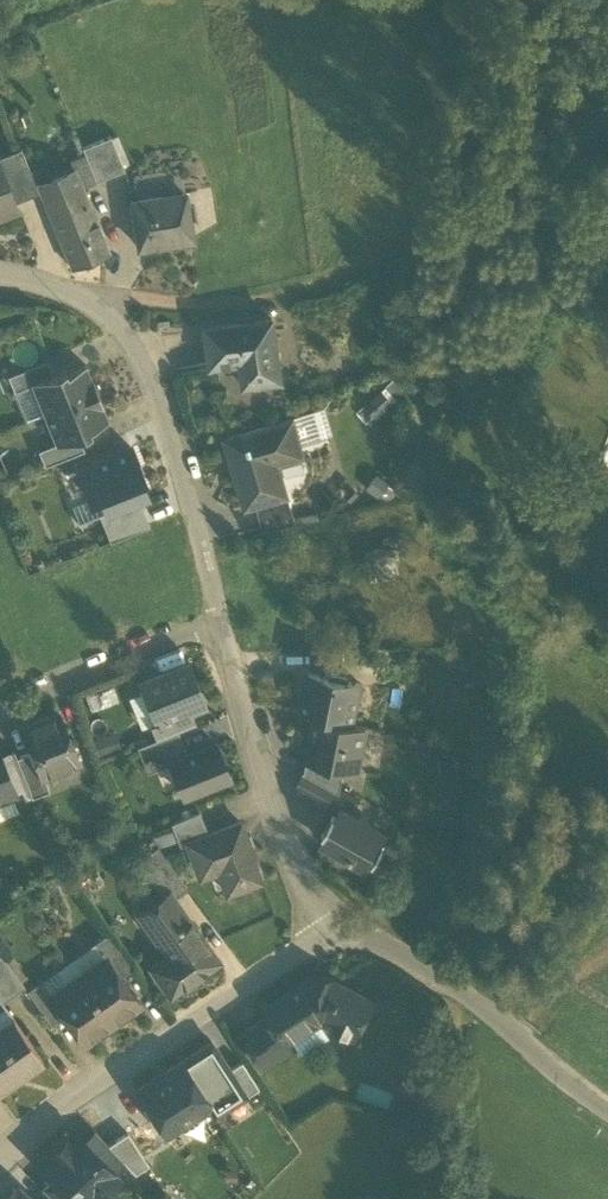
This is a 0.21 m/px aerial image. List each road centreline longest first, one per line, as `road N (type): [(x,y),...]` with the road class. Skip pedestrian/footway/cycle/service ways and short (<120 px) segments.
road 1 (residential): [(0,281),(41,286),(99,314),(127,341),(163,411),(219,624)]
road 2 (residential): [(337,919),(79,1095),(0,1164)]
road 3 (track): [(607,142),(281,299)]
road 4 (residential): [(337,919),(475,1001),(607,1116)]
road 5 (residential): [(219,624),(272,809),(306,879),(337,919)]
road 6 (residential): [(219,624),(0,708)]

